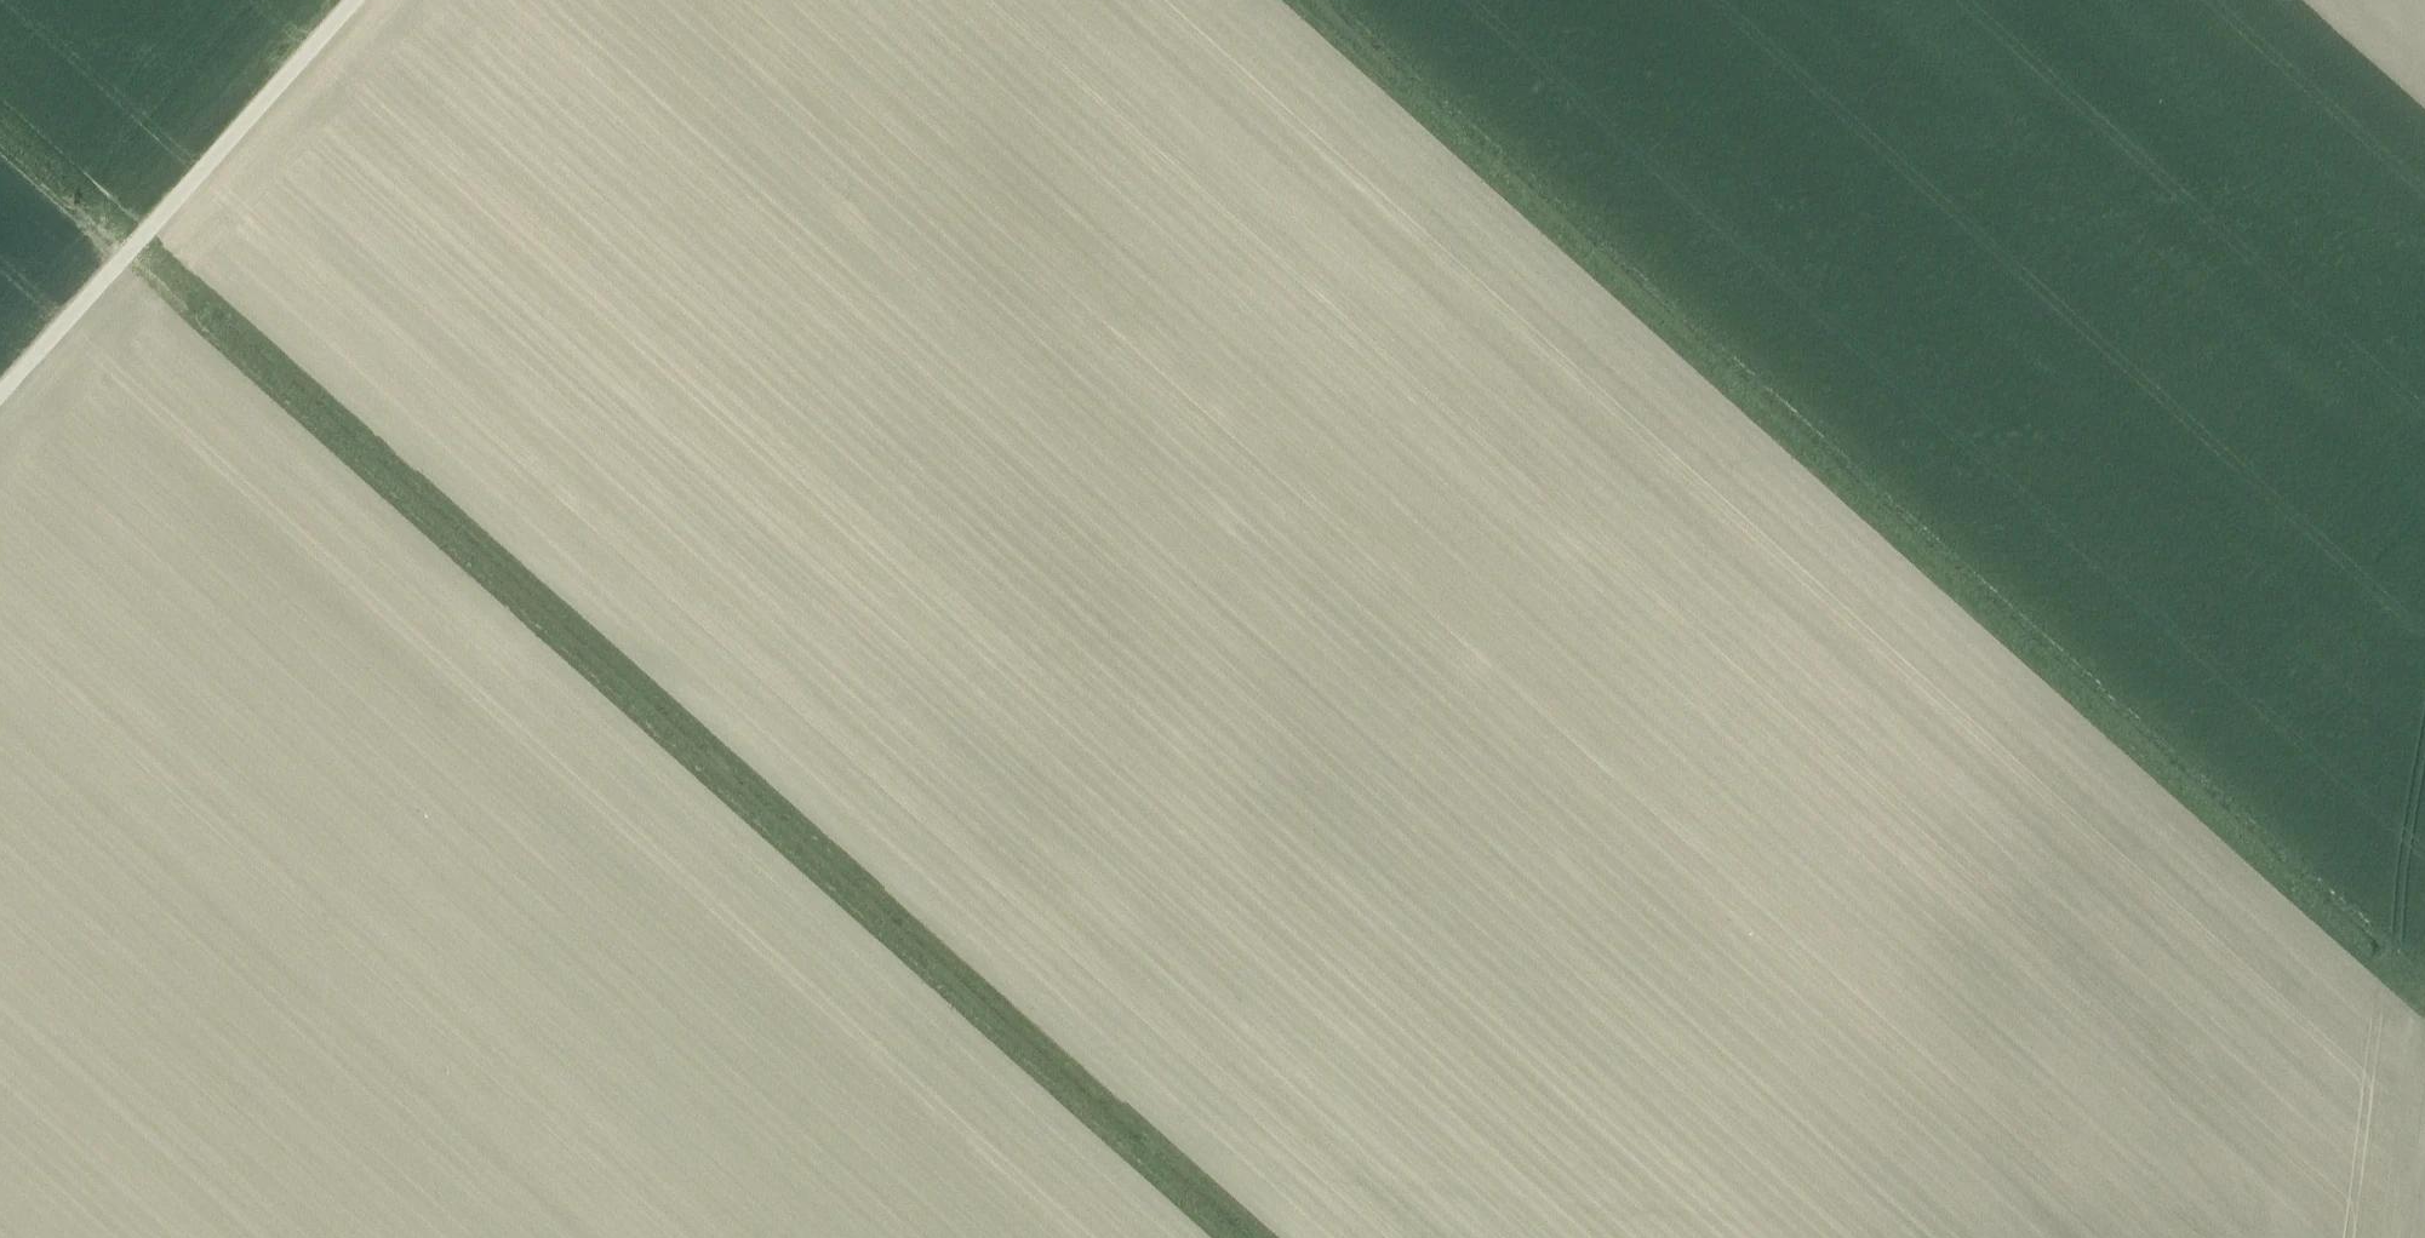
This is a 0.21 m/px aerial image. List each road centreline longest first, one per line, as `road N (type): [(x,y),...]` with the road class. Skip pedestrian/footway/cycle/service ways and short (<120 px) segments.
road 1 (track): [(0,400),(358,0)]

